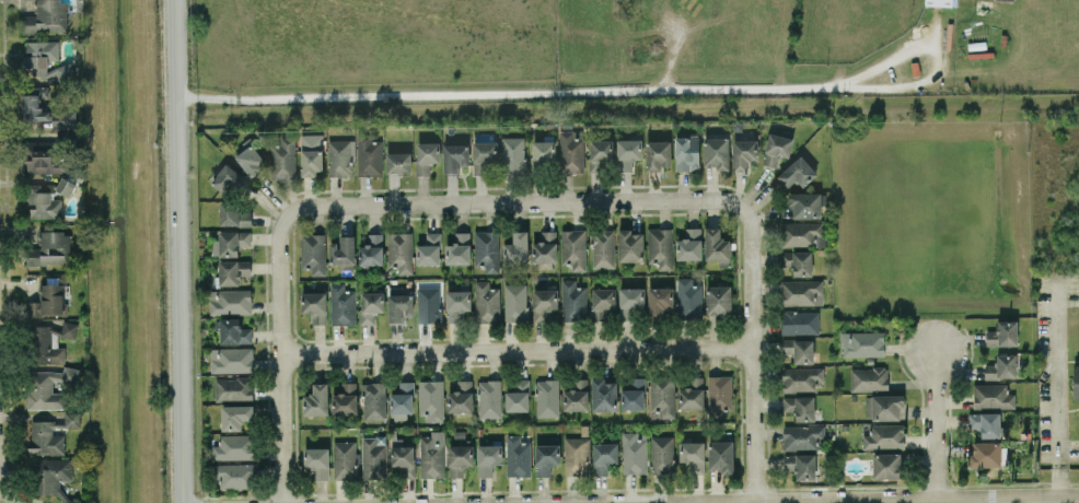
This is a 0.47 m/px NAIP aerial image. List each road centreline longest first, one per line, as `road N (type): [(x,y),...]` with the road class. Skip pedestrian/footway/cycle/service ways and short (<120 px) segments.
road 1 (residential): [(178,0),(184,502)]
road 2 (residential): [(282,355),(752,346)]
road 3 (residential): [(291,211),(740,204)]
road 4 (residential): [(754,502),(1078,499)]
road 5 (residential): [(754,502),(749,215),(740,204)]
road 6 (residential): [(284,502),(279,233),(291,211)]
road 7 (residential): [(936,500),(935,352)]

